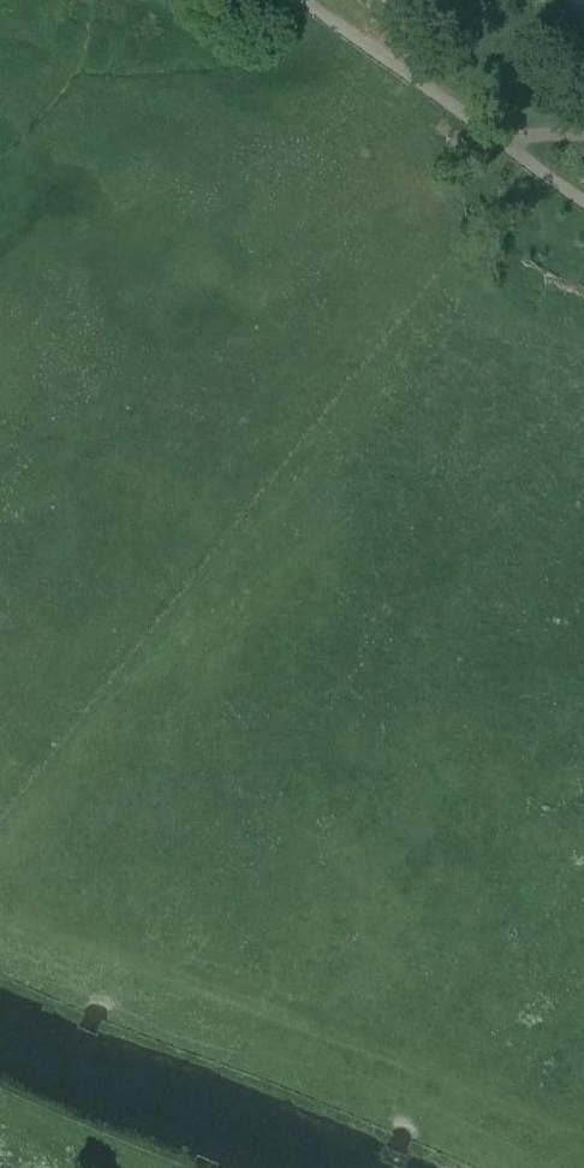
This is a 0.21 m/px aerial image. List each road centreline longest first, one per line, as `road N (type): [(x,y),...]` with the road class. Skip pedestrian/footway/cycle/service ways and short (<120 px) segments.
road 1 (track): [(500,141),(301,0)]

